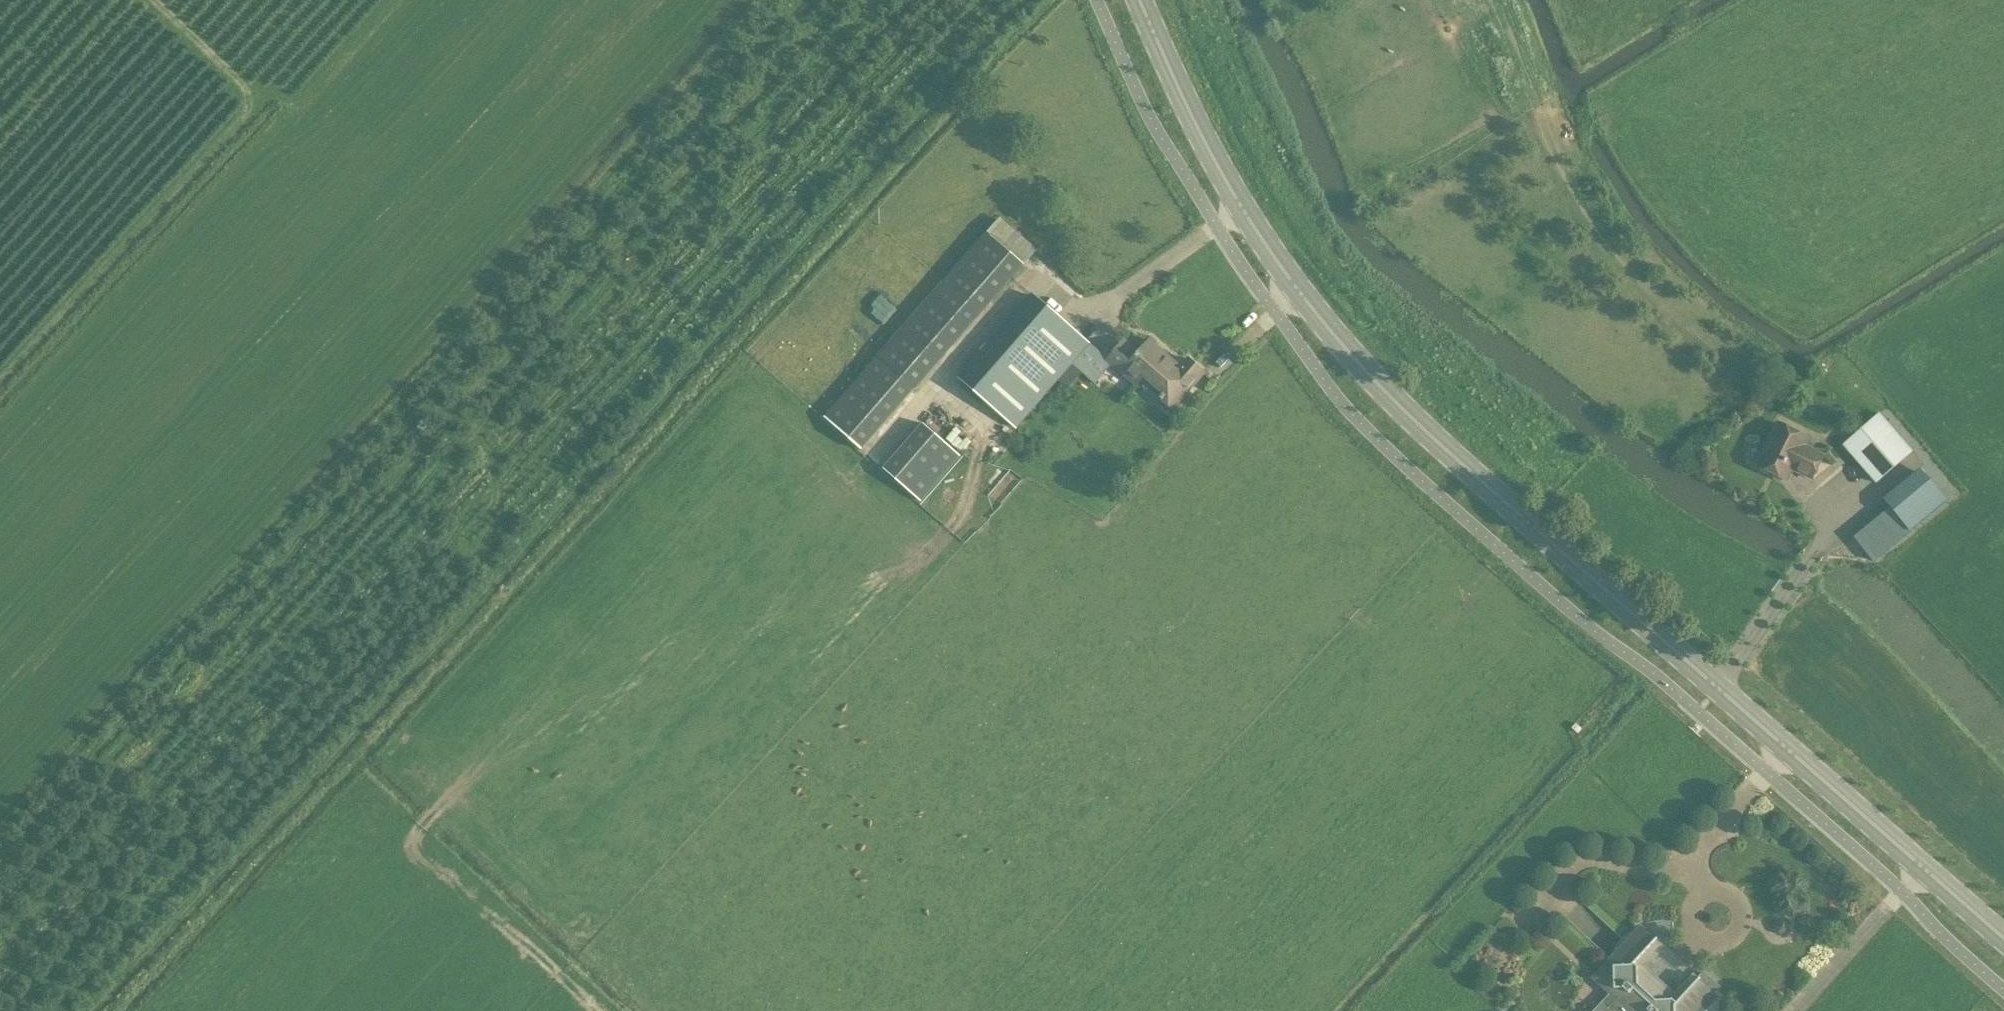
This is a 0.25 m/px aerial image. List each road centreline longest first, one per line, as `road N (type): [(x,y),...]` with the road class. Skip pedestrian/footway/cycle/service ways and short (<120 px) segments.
road 1 (secondary): [(2003,938),(1375,383),(1287,279),(1239,204),(1202,141),(1141,0)]

